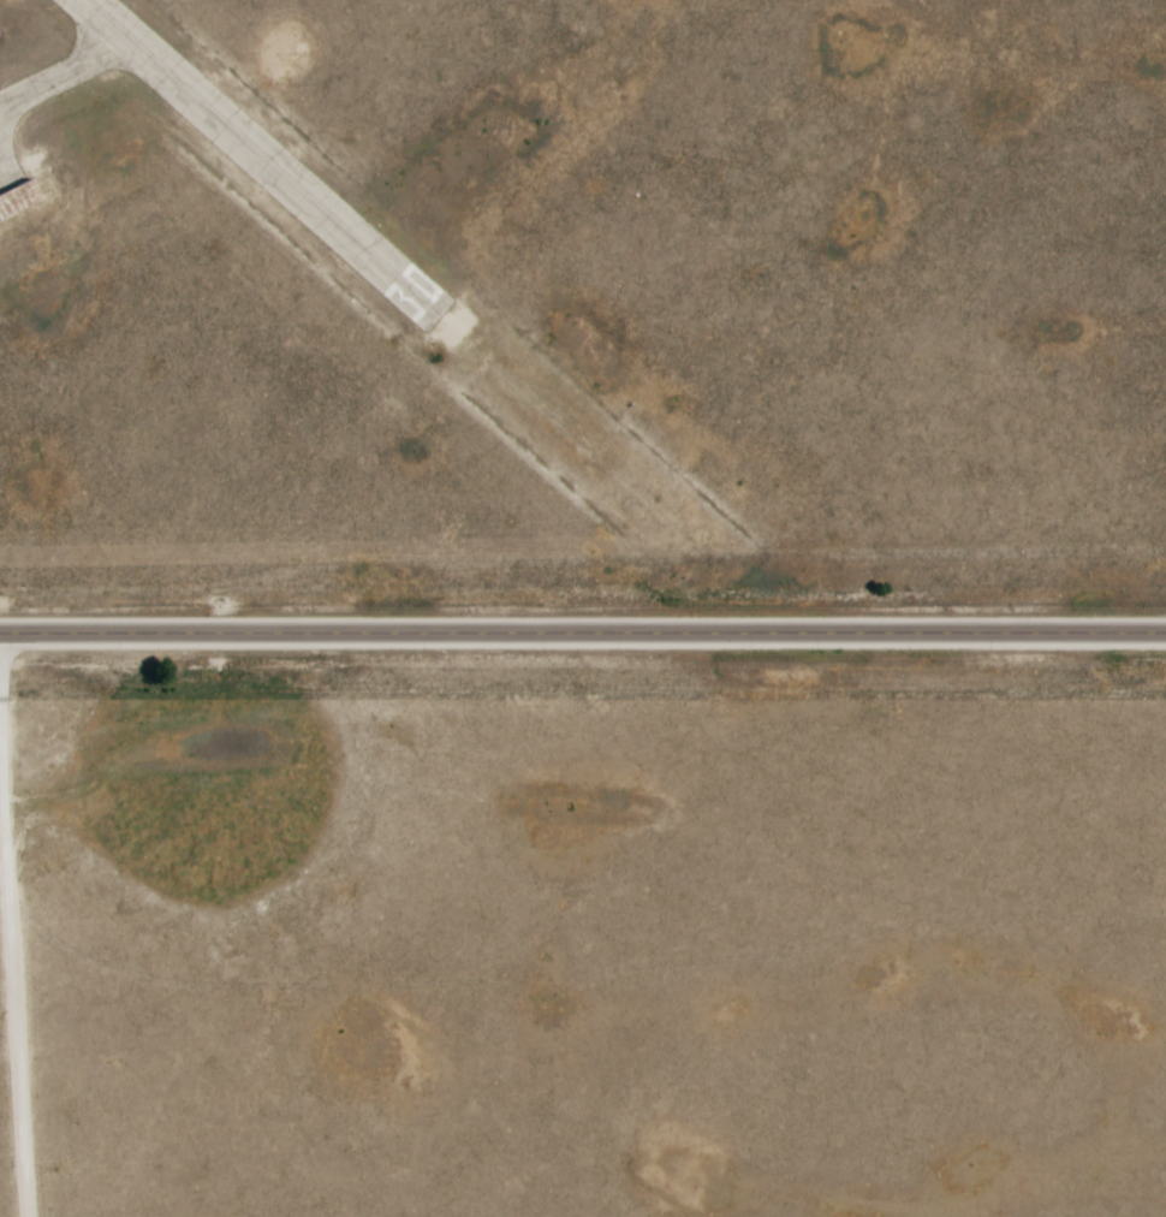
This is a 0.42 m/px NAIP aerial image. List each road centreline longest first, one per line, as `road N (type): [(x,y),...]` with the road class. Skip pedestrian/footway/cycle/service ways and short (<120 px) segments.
road 1 (primary): [(1165,635),(0,636)]
road 2 (residential): [(31,1216),(0,691)]

